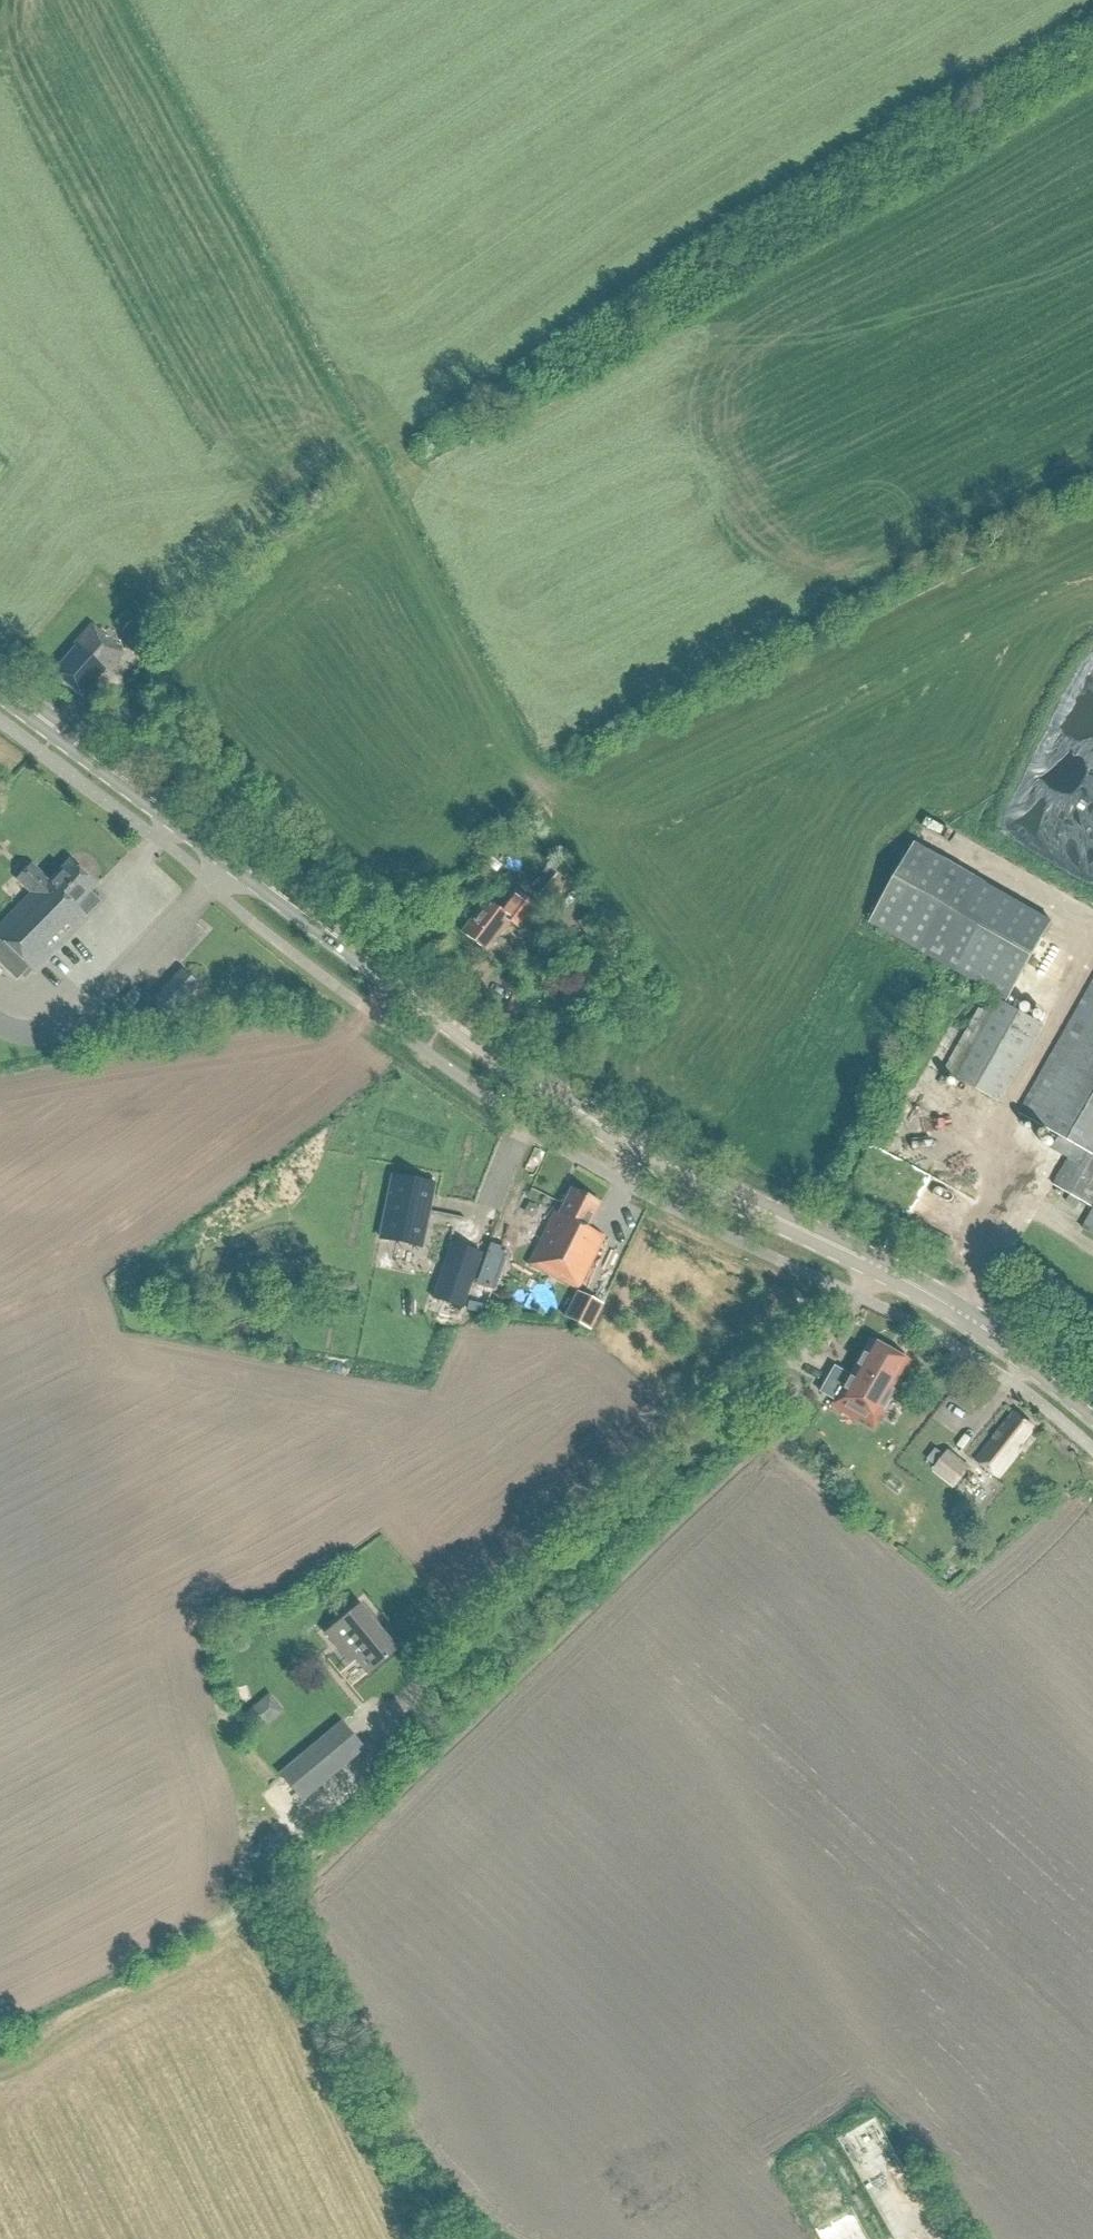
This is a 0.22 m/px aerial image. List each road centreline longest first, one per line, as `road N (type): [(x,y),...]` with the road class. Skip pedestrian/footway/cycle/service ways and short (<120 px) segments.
road 1 (secondary): [(1092,1408),(925,1293),(583,1114),(0,688)]

